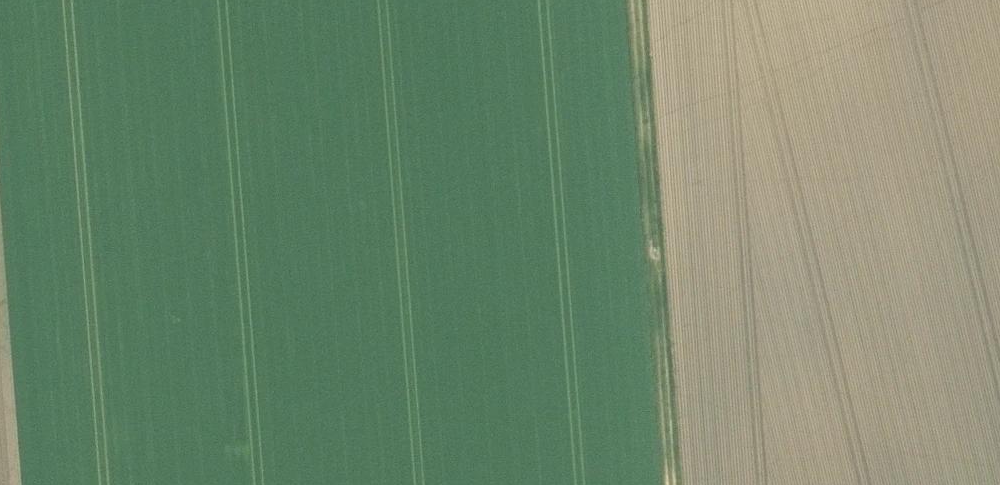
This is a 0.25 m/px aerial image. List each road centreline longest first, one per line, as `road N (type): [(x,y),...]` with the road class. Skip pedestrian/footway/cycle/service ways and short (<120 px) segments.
road 1 (track): [(635,0),(671,484)]

